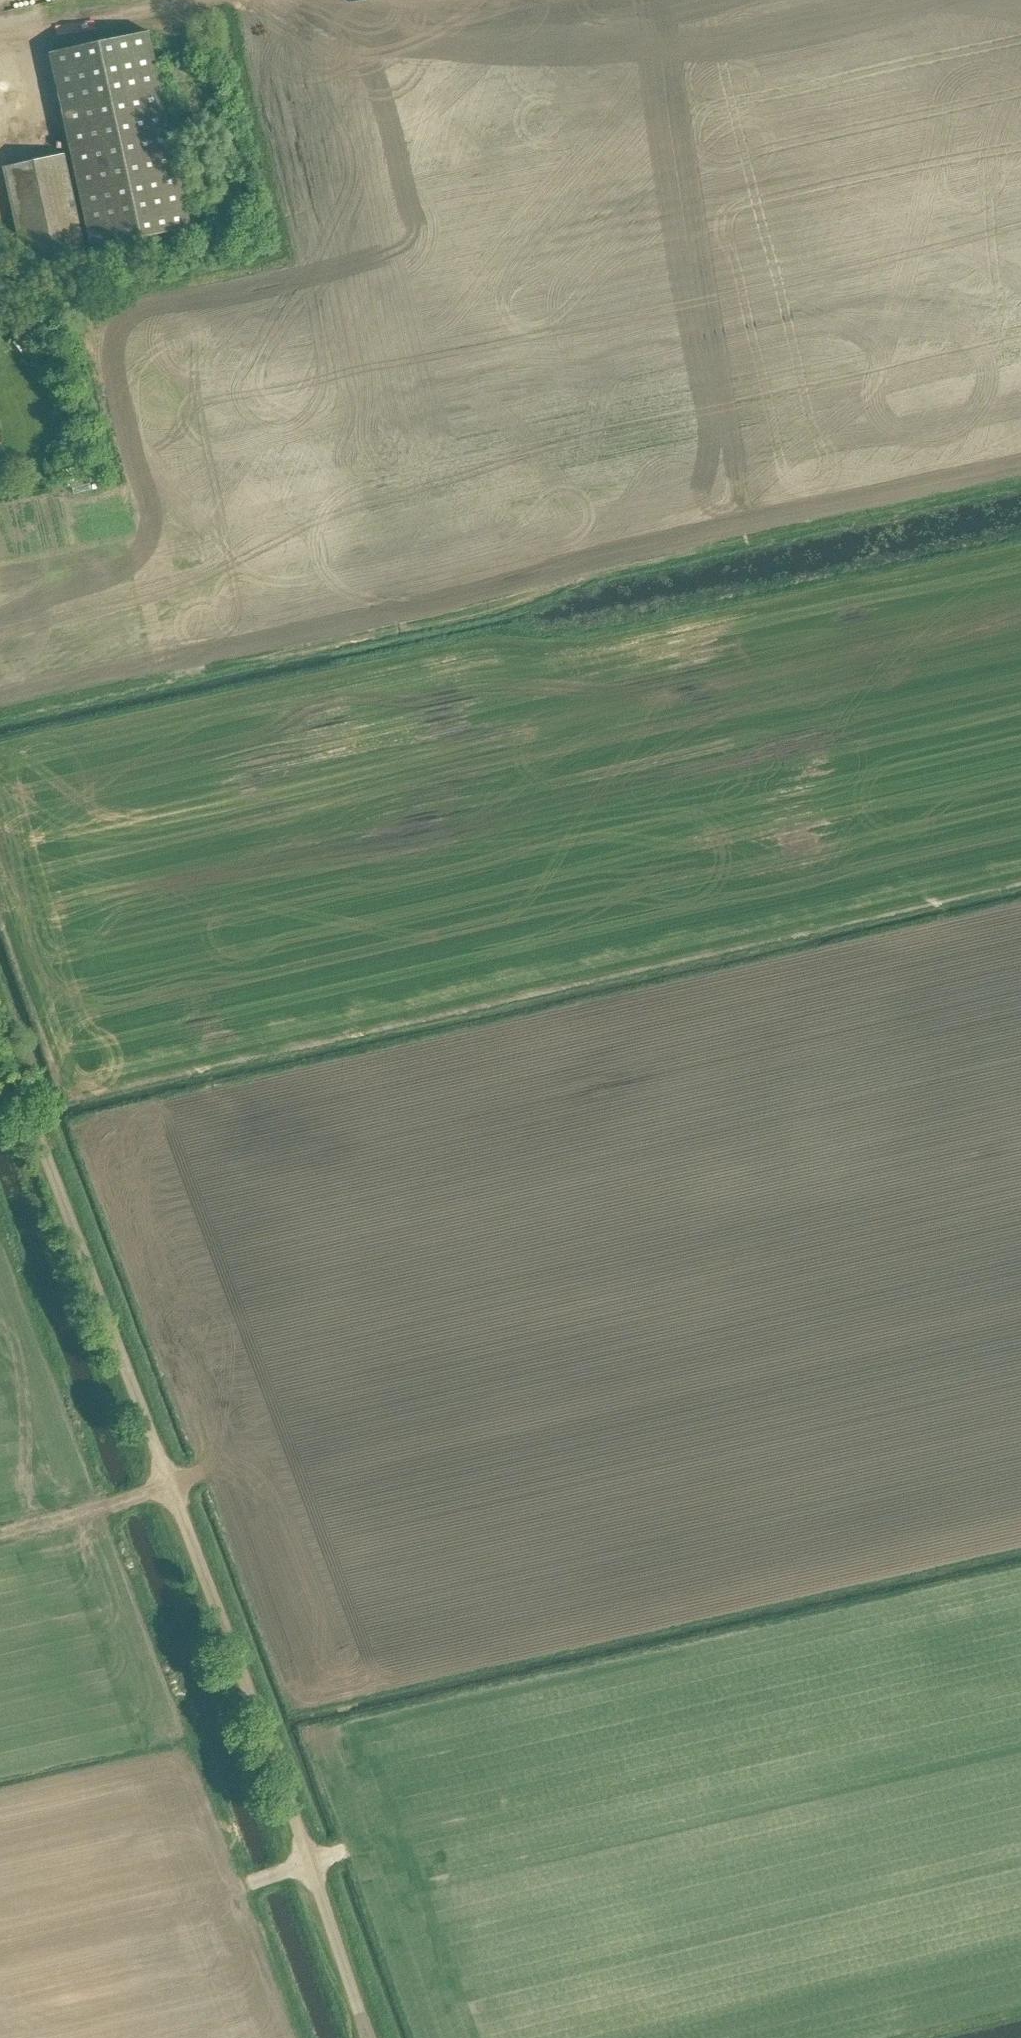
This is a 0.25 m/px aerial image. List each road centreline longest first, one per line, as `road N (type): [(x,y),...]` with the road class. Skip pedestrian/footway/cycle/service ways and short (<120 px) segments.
road 1 (unclassified): [(364,2037),(0,1039)]

